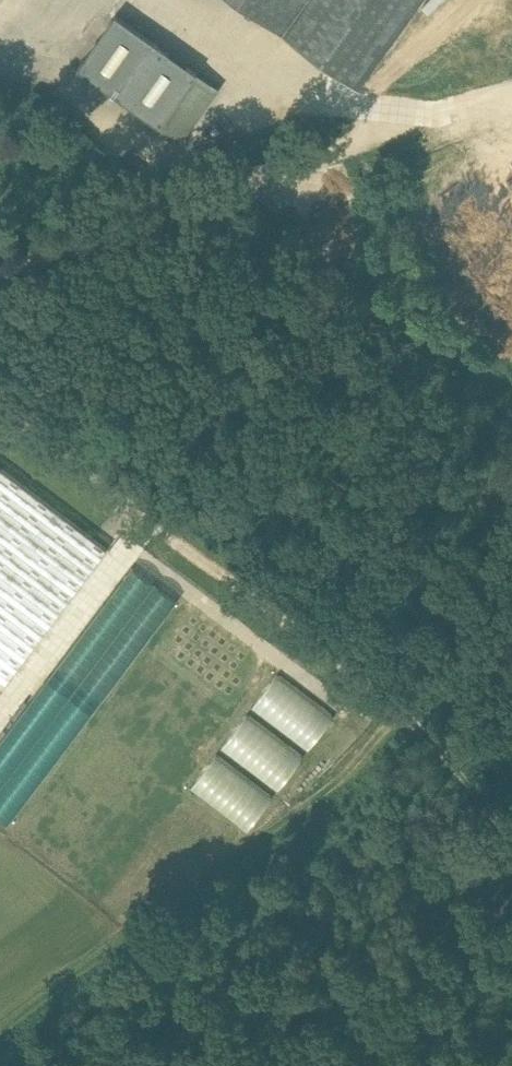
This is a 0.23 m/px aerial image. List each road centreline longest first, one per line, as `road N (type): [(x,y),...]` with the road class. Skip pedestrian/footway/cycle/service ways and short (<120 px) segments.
road 1 (track): [(167,545),(385,707),(474,791),(511,863)]
road 2 (unclassified): [(167,545),(0,422)]

